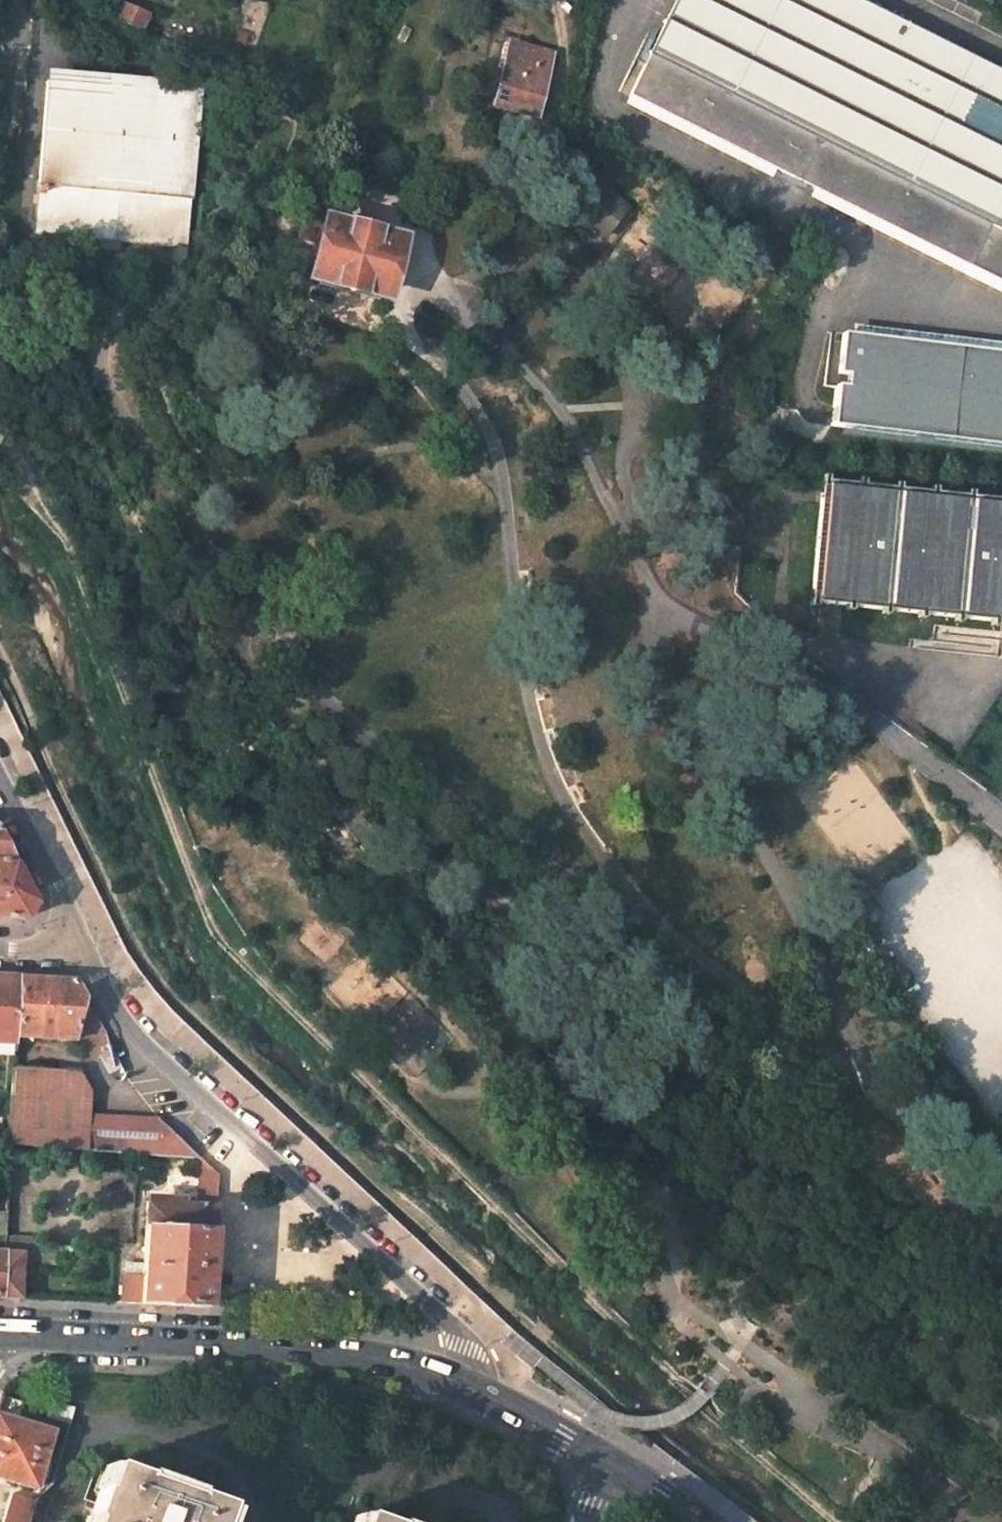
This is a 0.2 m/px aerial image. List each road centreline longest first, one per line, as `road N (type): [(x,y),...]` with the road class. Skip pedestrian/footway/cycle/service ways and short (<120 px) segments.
road 1 (unclassified): [(469,1387),(467,1348),(455,1328),(164,1065),(122,1019),(86,945)]
road 2 (secondary): [(469,1387),(372,1357),(0,1333)]
road 3 (track): [(451,439),(407,410),(311,384),(267,350),(261,285),(289,204)]
road 4 (unclassified): [(86,945),(0,780)]
road 5 (secondary): [(617,1469),(469,1387)]

